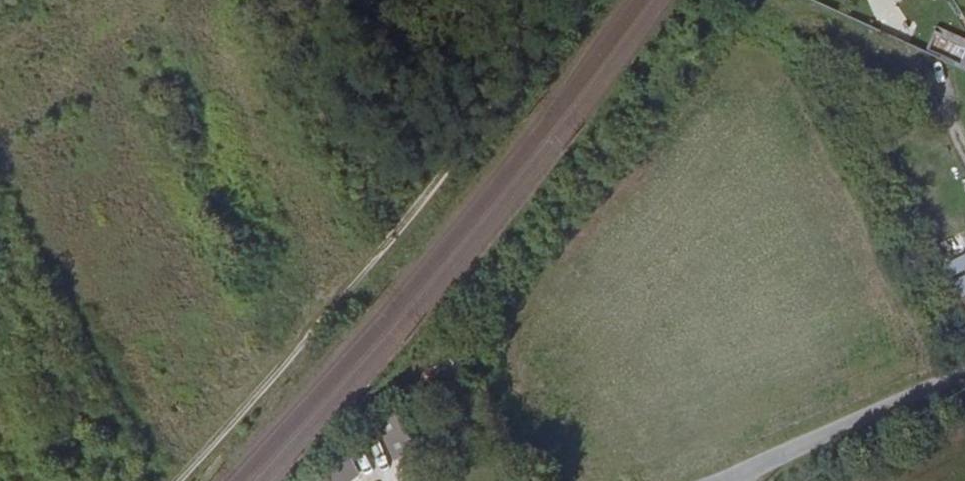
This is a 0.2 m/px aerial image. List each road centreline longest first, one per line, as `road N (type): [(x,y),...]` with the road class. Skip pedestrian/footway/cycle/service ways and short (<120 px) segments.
road 1 (track): [(527,0),(525,32),(499,95),(432,189),(176,480)]
road 2 (unclassified): [(964,366),(722,480)]

